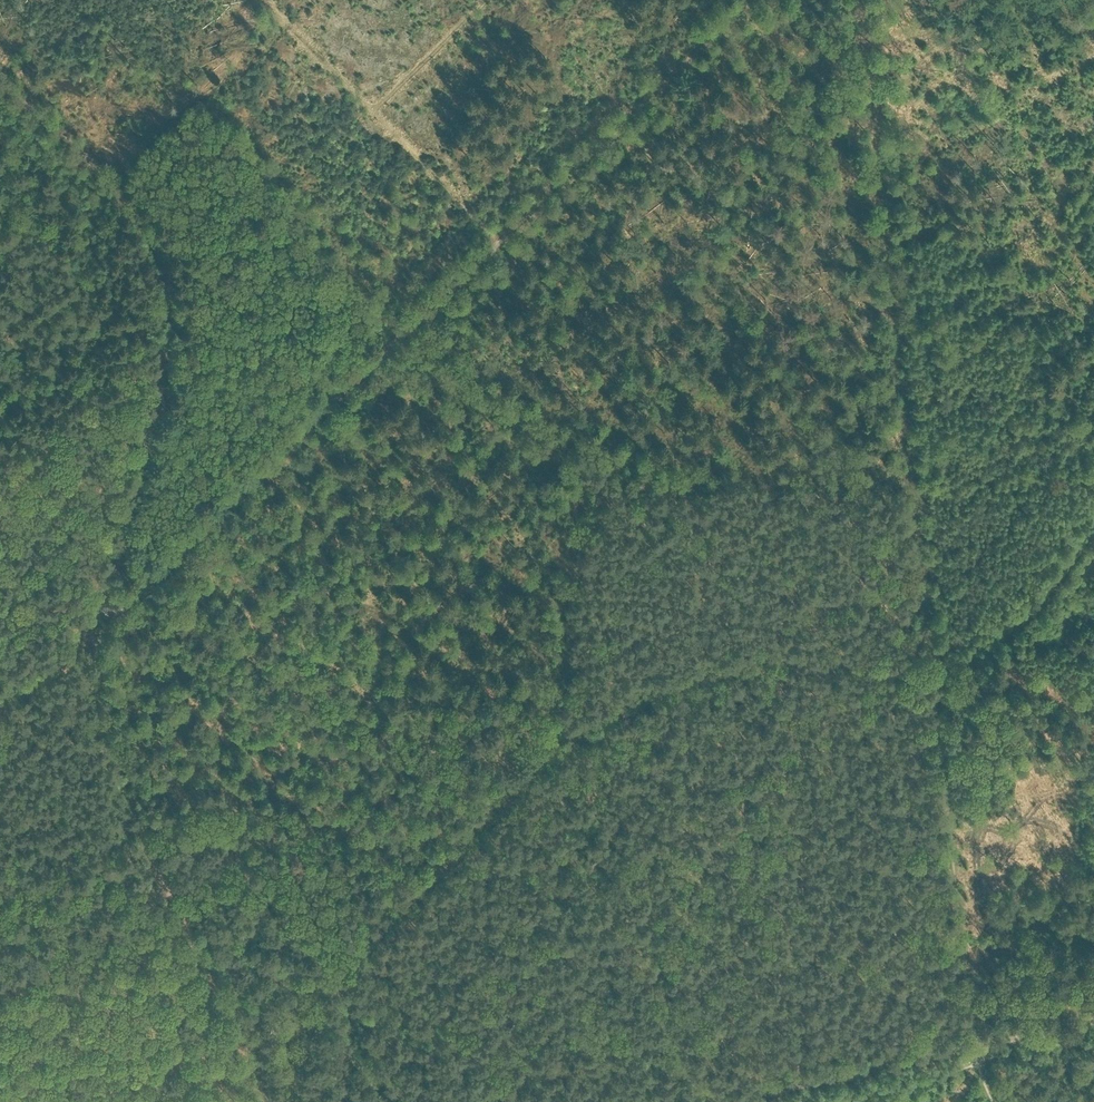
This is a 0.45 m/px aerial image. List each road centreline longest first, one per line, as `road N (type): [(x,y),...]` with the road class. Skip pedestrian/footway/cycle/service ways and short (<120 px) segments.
road 1 (track): [(748,0),(86,654)]
road 2 (track): [(250,1048),(546,757),(613,710),(674,686),(752,670),(947,675)]
road 3 (track): [(0,88),(76,154),(121,210),(157,275),(173,327),(86,654)]
road 4 (track): [(86,654),(114,753),(250,1048)]
road 5 (track): [(728,1101),(975,1050)]
road 6 (track): [(975,1050),(1093,1027)]

